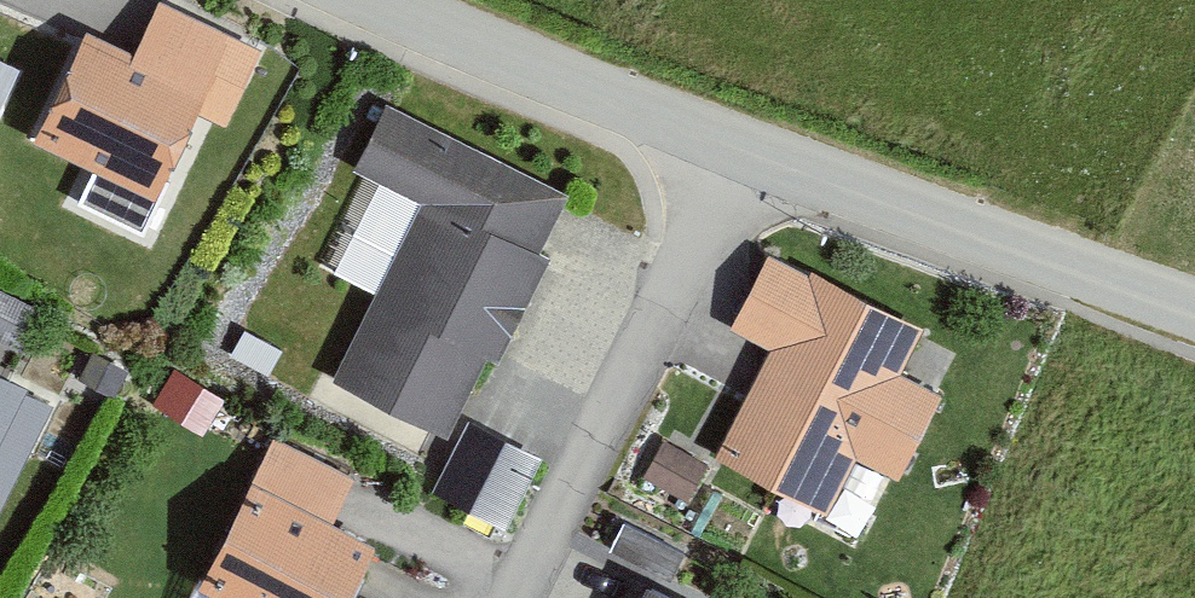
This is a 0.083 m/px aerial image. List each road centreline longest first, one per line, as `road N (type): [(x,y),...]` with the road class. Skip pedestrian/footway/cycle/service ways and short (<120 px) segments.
road 1 (residential): [(677,141),(1194,322)]
road 2 (residential): [(520,597),(694,263),(677,141)]
road 3 (residential): [(351,0),(677,141)]

